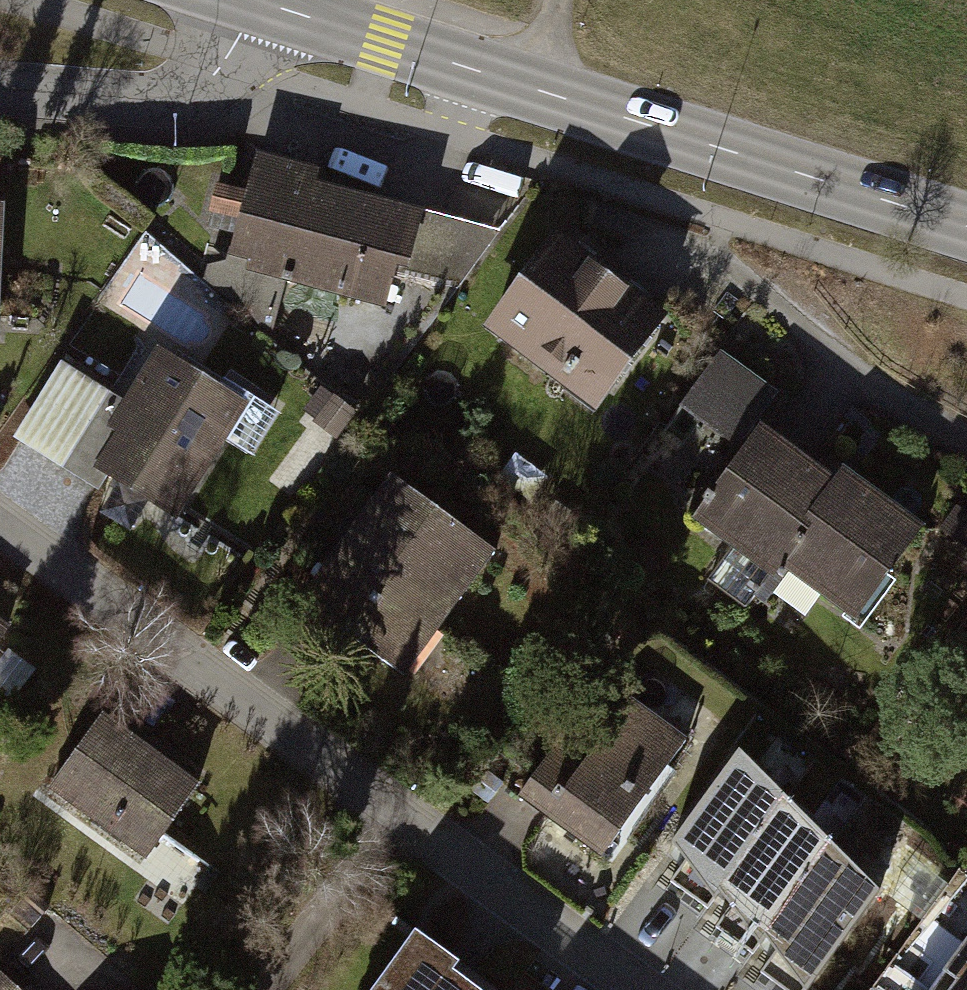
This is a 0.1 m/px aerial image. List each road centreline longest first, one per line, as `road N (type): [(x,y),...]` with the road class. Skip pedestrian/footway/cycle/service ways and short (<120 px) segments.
road 1 (residential): [(0,529),(631,989)]
road 2 (secondary): [(966,230),(259,2)]
road 3 (residential): [(259,2),(209,81),(188,93),(138,101),(0,91)]
road 4 (residential): [(832,367),(966,443)]

